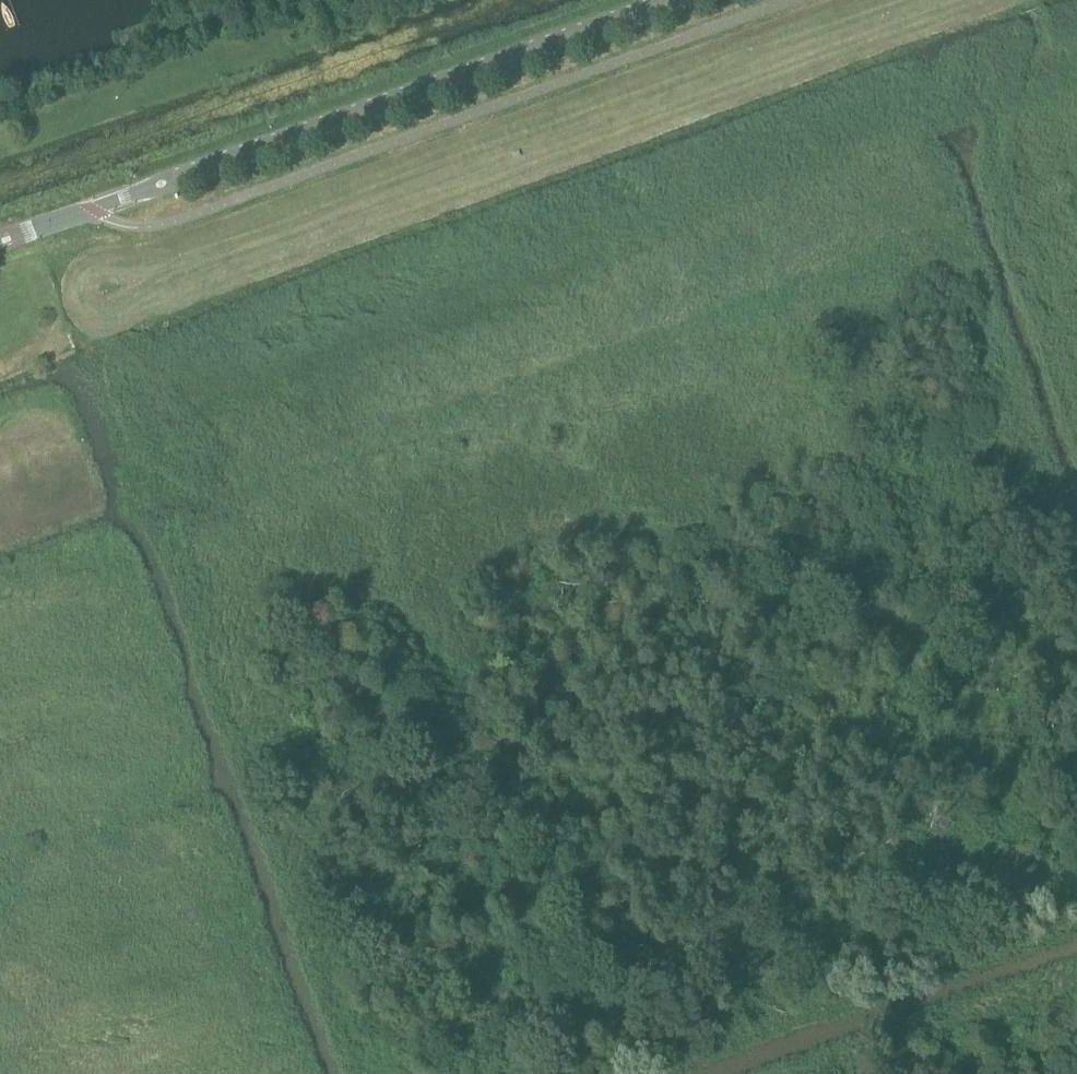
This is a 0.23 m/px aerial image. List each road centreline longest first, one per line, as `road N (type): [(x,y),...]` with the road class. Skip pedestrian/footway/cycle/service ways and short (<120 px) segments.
road 1 (tertiary): [(673,0),(0,242)]

